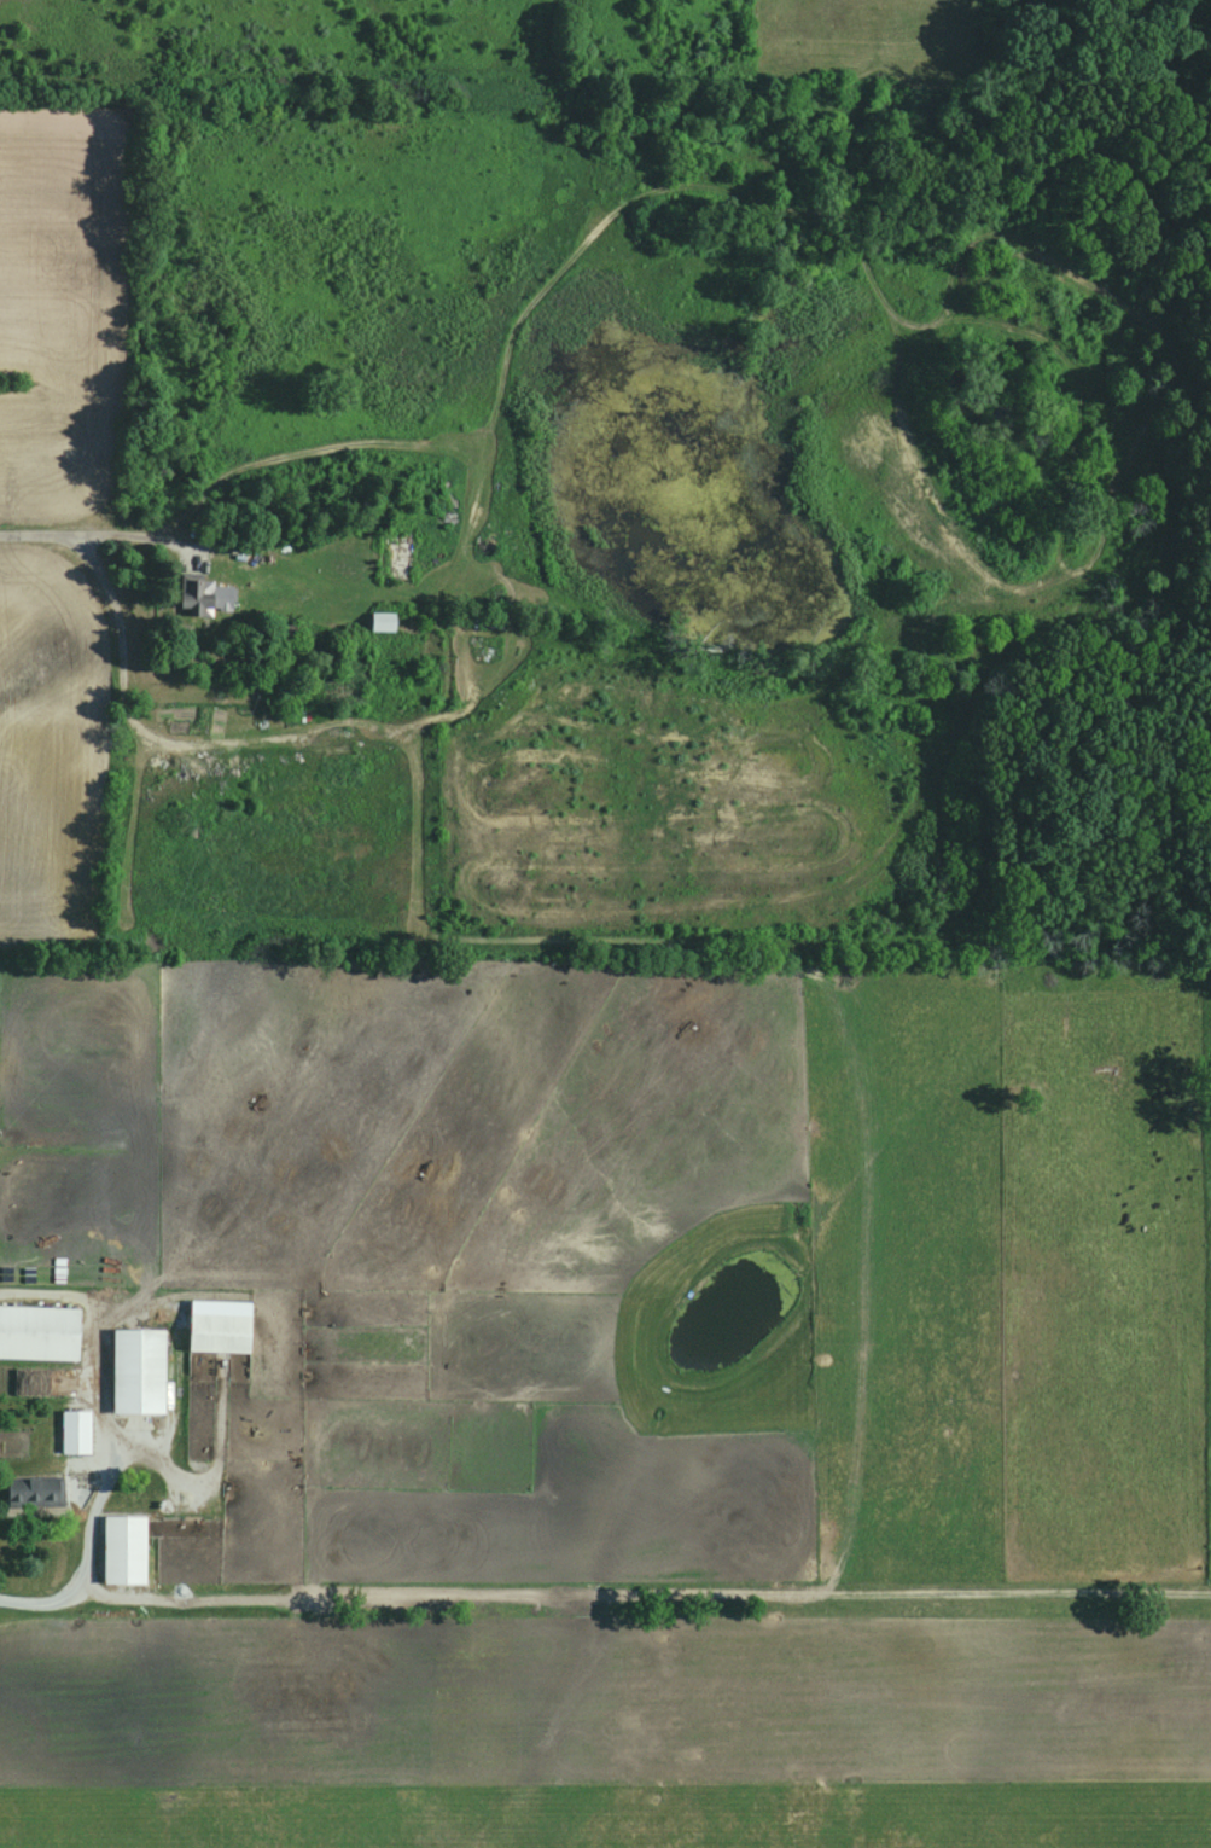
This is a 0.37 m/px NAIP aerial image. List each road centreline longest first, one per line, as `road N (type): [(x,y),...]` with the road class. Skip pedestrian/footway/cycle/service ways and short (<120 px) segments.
road 1 (track): [(156,544),(233,471),(383,446),(453,448),(488,480),(470,546),(433,616),(450,638),(448,707)]

